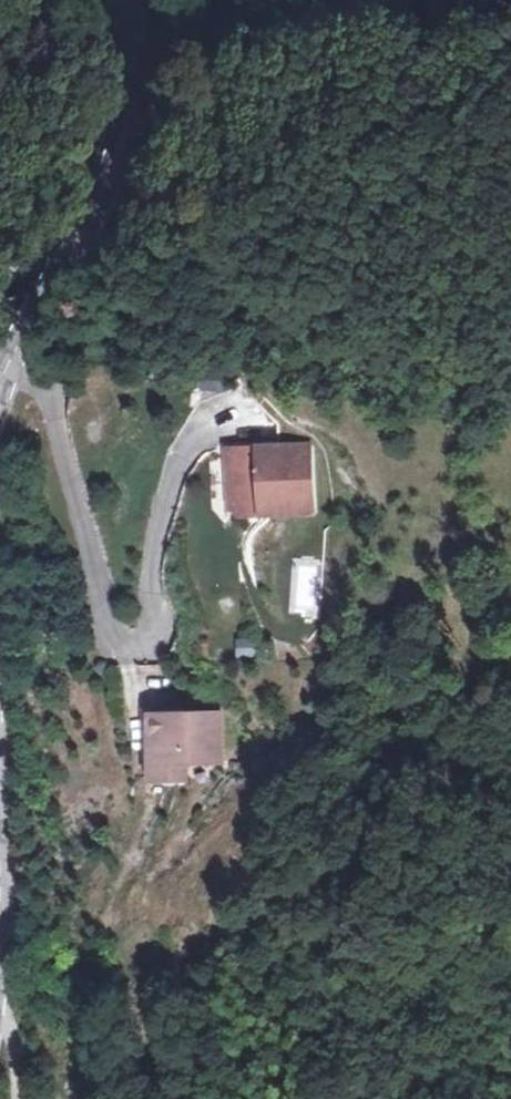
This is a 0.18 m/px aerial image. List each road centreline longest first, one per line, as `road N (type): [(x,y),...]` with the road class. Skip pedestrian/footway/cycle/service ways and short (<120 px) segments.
road 1 (residential): [(237,410),(202,431),(186,453),(164,519),(156,632),(136,643),(106,604),(45,379),(16,353)]
road 2 (tertiary): [(16,353),(100,198),(119,117),(123,0)]
road 3 (track): [(120,96),(56,173),(0,276)]

